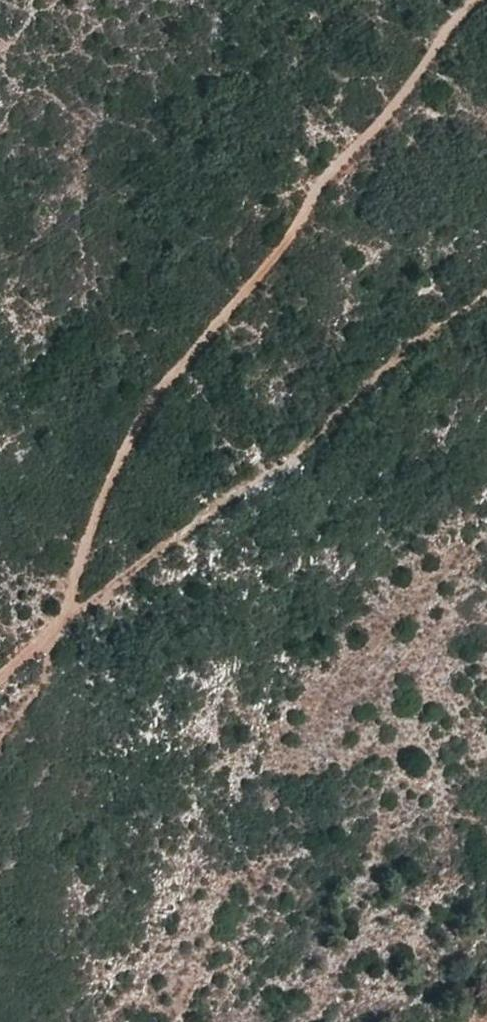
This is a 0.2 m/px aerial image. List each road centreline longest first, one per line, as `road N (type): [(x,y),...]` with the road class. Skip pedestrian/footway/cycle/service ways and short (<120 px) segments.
road 1 (track): [(54,637),(84,534),(146,400),(274,265),(323,181),(476,0)]
road 2 (track): [(54,637),(249,484),(322,444),(409,354),(486,297)]

